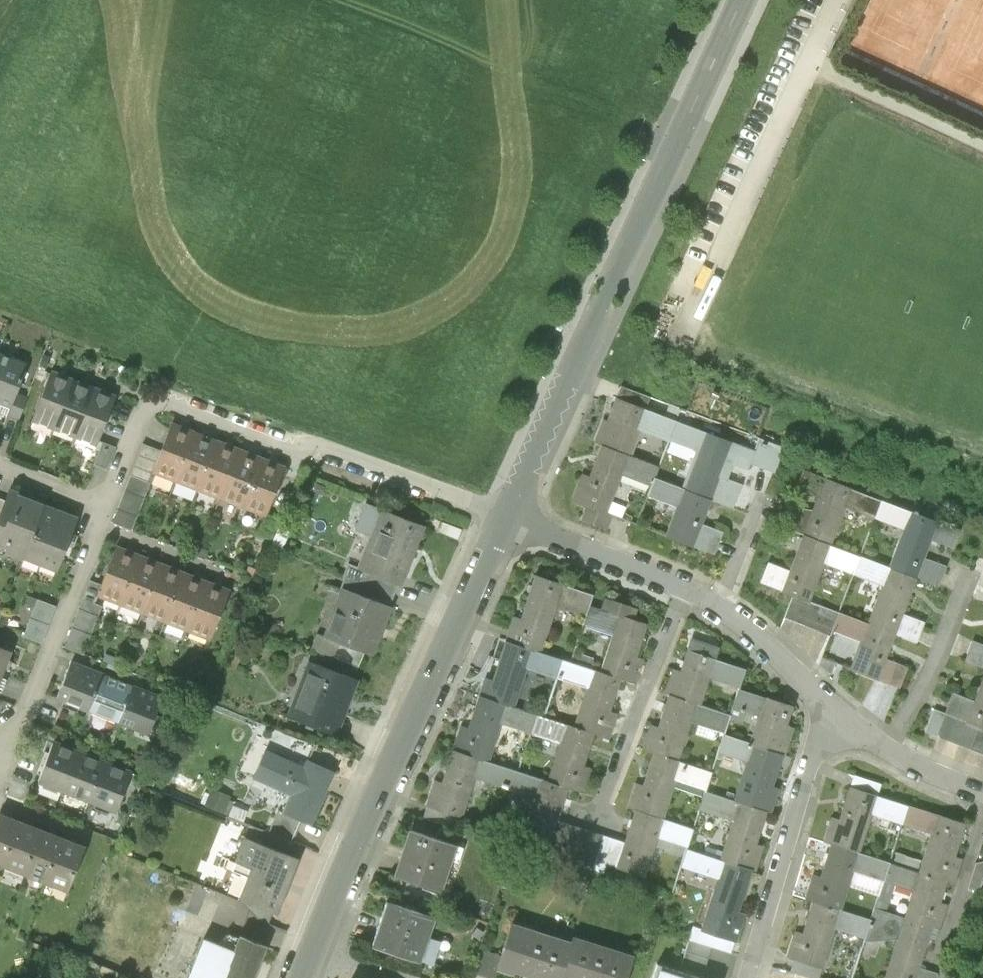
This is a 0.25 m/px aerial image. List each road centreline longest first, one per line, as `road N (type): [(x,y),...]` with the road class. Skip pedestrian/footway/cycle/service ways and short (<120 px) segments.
road 1 (residential): [(504,520),(151,394),(0,764)]
road 2 (tertiary): [(504,520),(741,0)]
road 3 (tertiary): [(310,950),(504,520)]
road 4 (residential): [(828,710),(719,607),(504,520)]
road 5 (residential): [(751,977),(828,710)]
road 6 (residential): [(982,792),(882,748),(828,710)]

